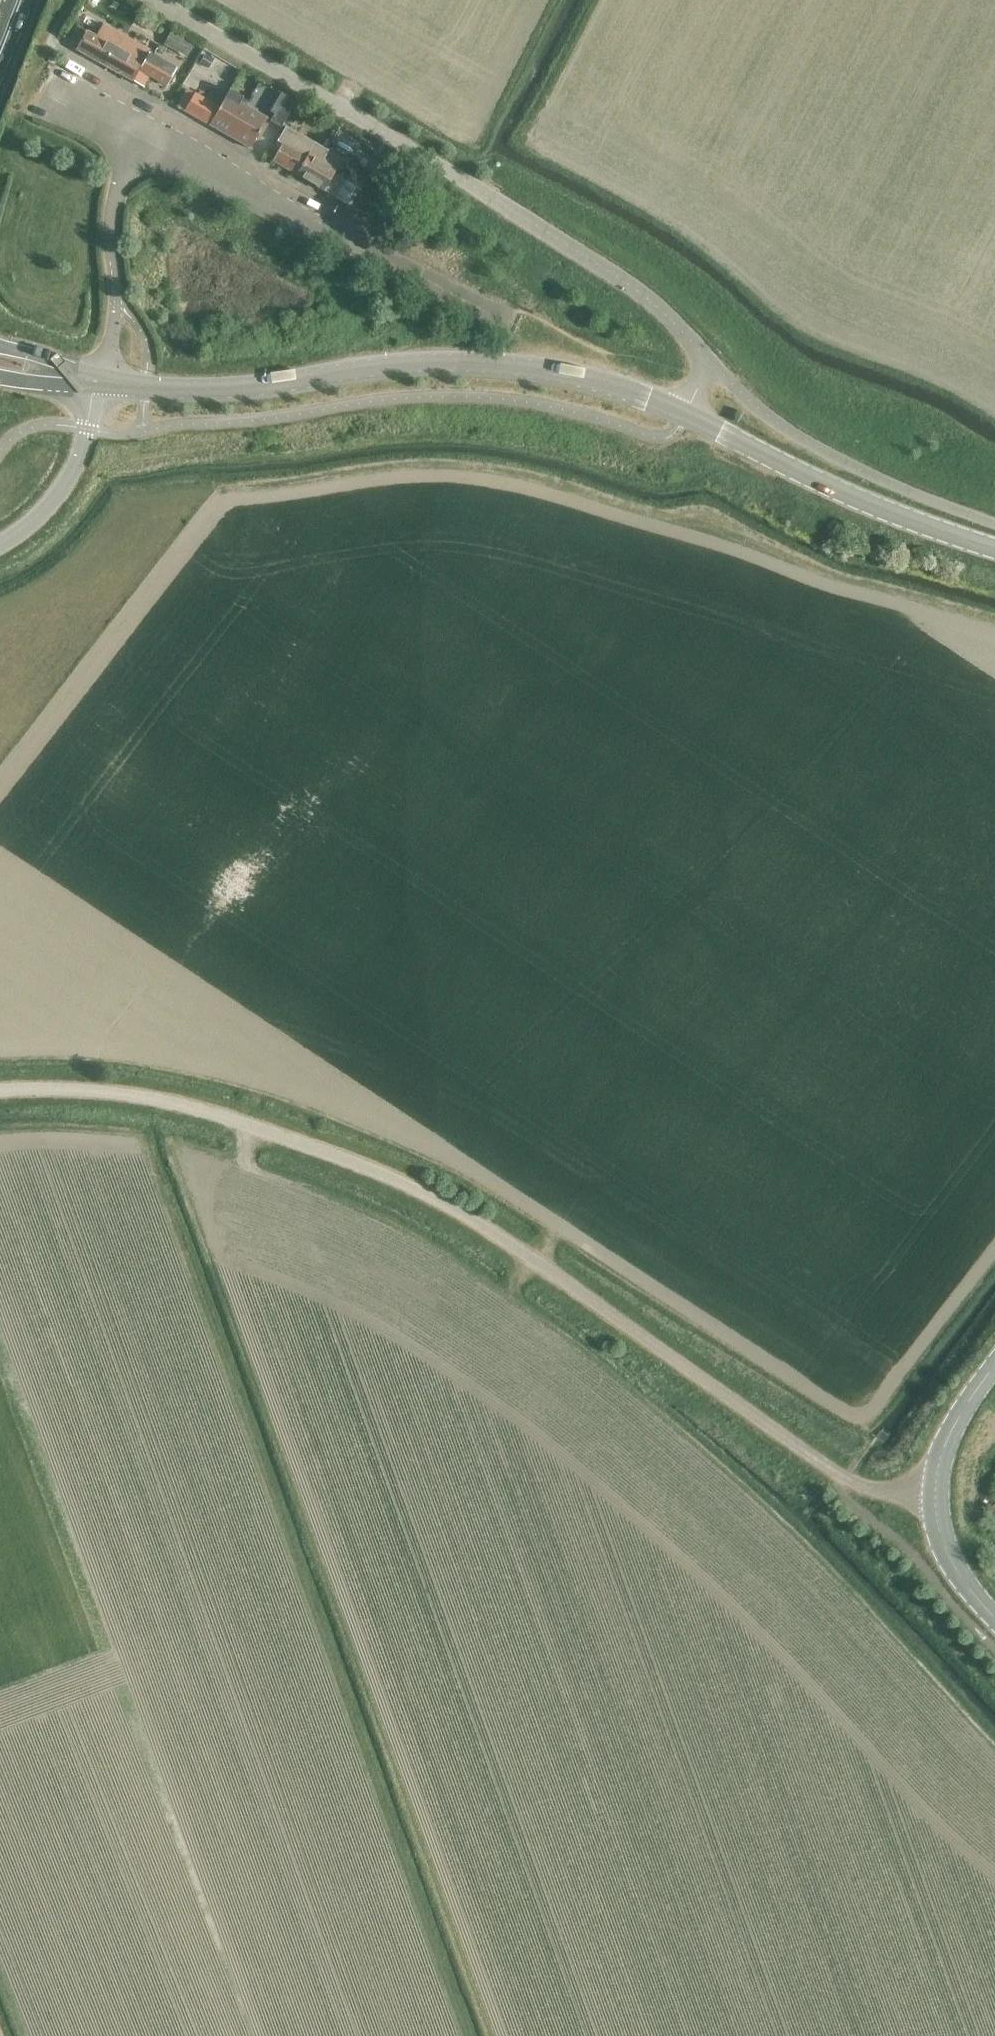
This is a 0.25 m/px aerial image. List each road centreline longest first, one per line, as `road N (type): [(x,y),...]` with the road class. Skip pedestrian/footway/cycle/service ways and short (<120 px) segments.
road 1 (unclassified): [(0,1089),(102,1086),(221,1111),(429,1193),(844,1478),(932,1494)]
road 2 (secondary): [(994,546),(896,514),(684,418),(559,374),(446,363),(185,390),(97,381)]
road 3 (unclassified): [(503,318),(143,139)]
road 4 (unclassified): [(143,139),(112,212),(117,301),(97,381)]
road 5 (unclassified): [(0,544),(47,508),(79,462),(97,381)]
road 6 (secondary): [(932,1494),(952,1428),(994,1365)]
road 7 (secondary): [(994,1614),(944,1550),(932,1494)]

